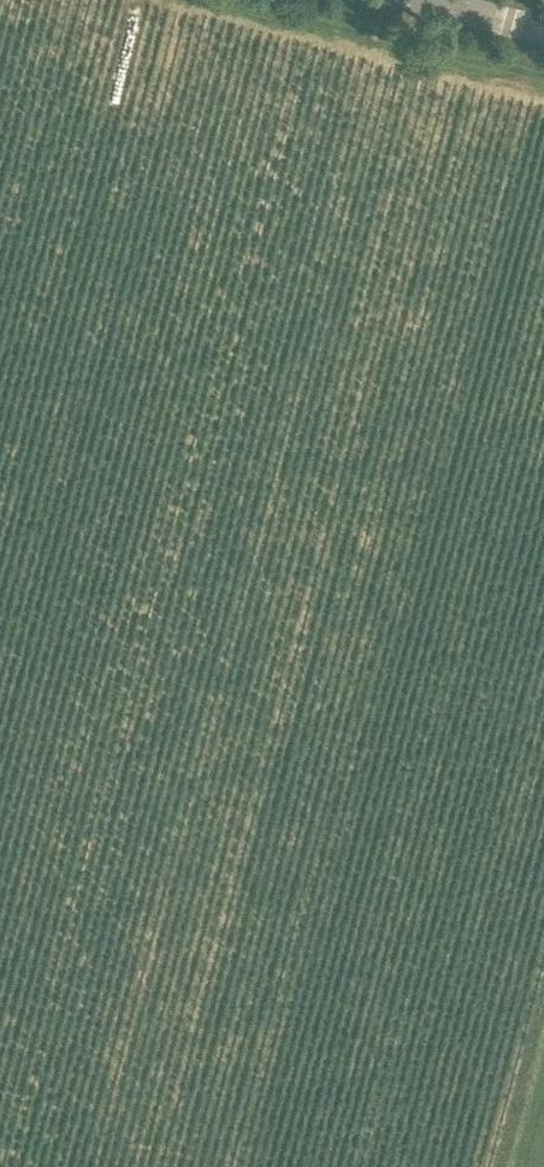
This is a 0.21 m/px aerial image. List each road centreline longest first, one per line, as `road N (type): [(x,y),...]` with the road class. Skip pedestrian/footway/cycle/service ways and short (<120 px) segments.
road 1 (tertiary): [(543,31),(424,0)]

